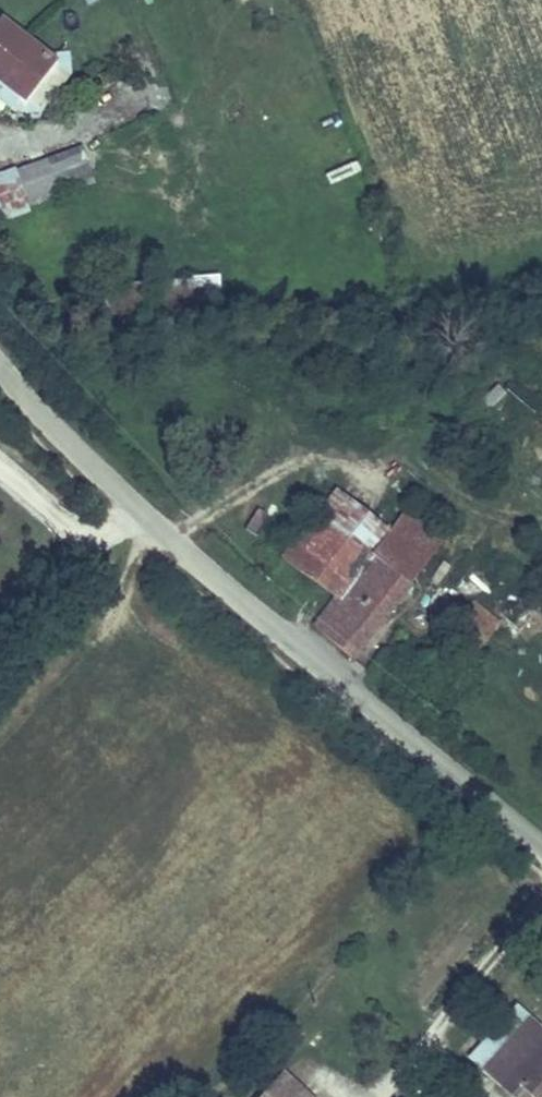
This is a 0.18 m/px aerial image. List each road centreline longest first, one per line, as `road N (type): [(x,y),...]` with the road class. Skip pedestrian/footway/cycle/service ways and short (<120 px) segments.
road 1 (tertiary): [(0,357),(200,561),(541,841)]

